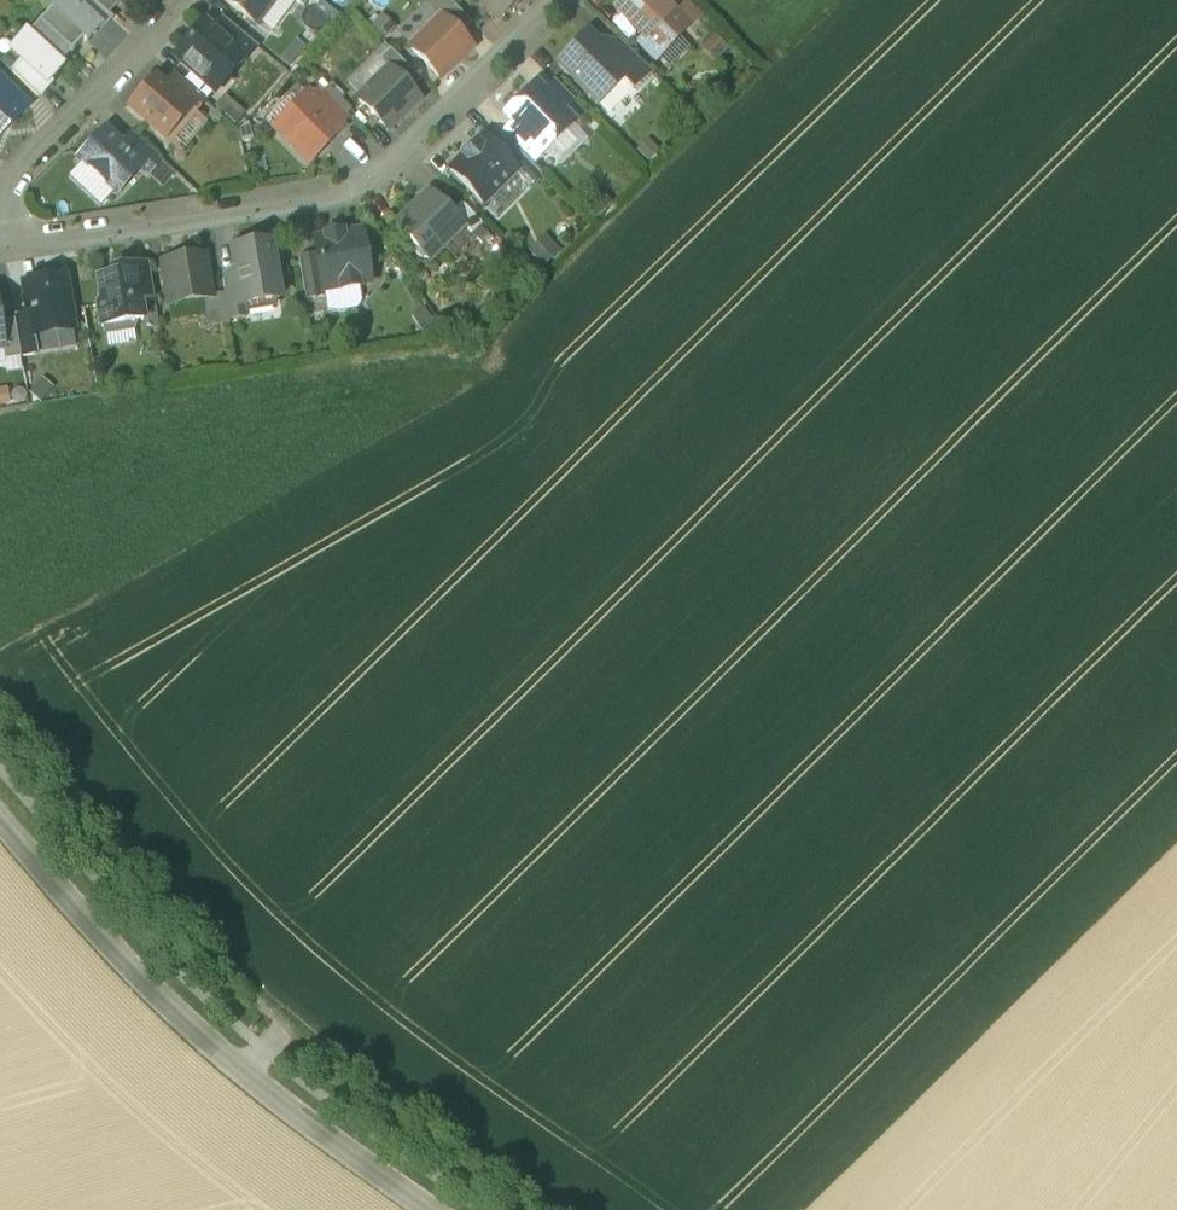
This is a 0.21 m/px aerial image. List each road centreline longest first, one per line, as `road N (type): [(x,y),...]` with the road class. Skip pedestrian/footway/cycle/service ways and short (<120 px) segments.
road 1 (residential): [(564,0),(389,170),(355,185),(0,245)]
road 2 (residential): [(430,1209),(249,1079),(179,1016),(0,819)]
road 3 (residential): [(0,197),(176,0)]

